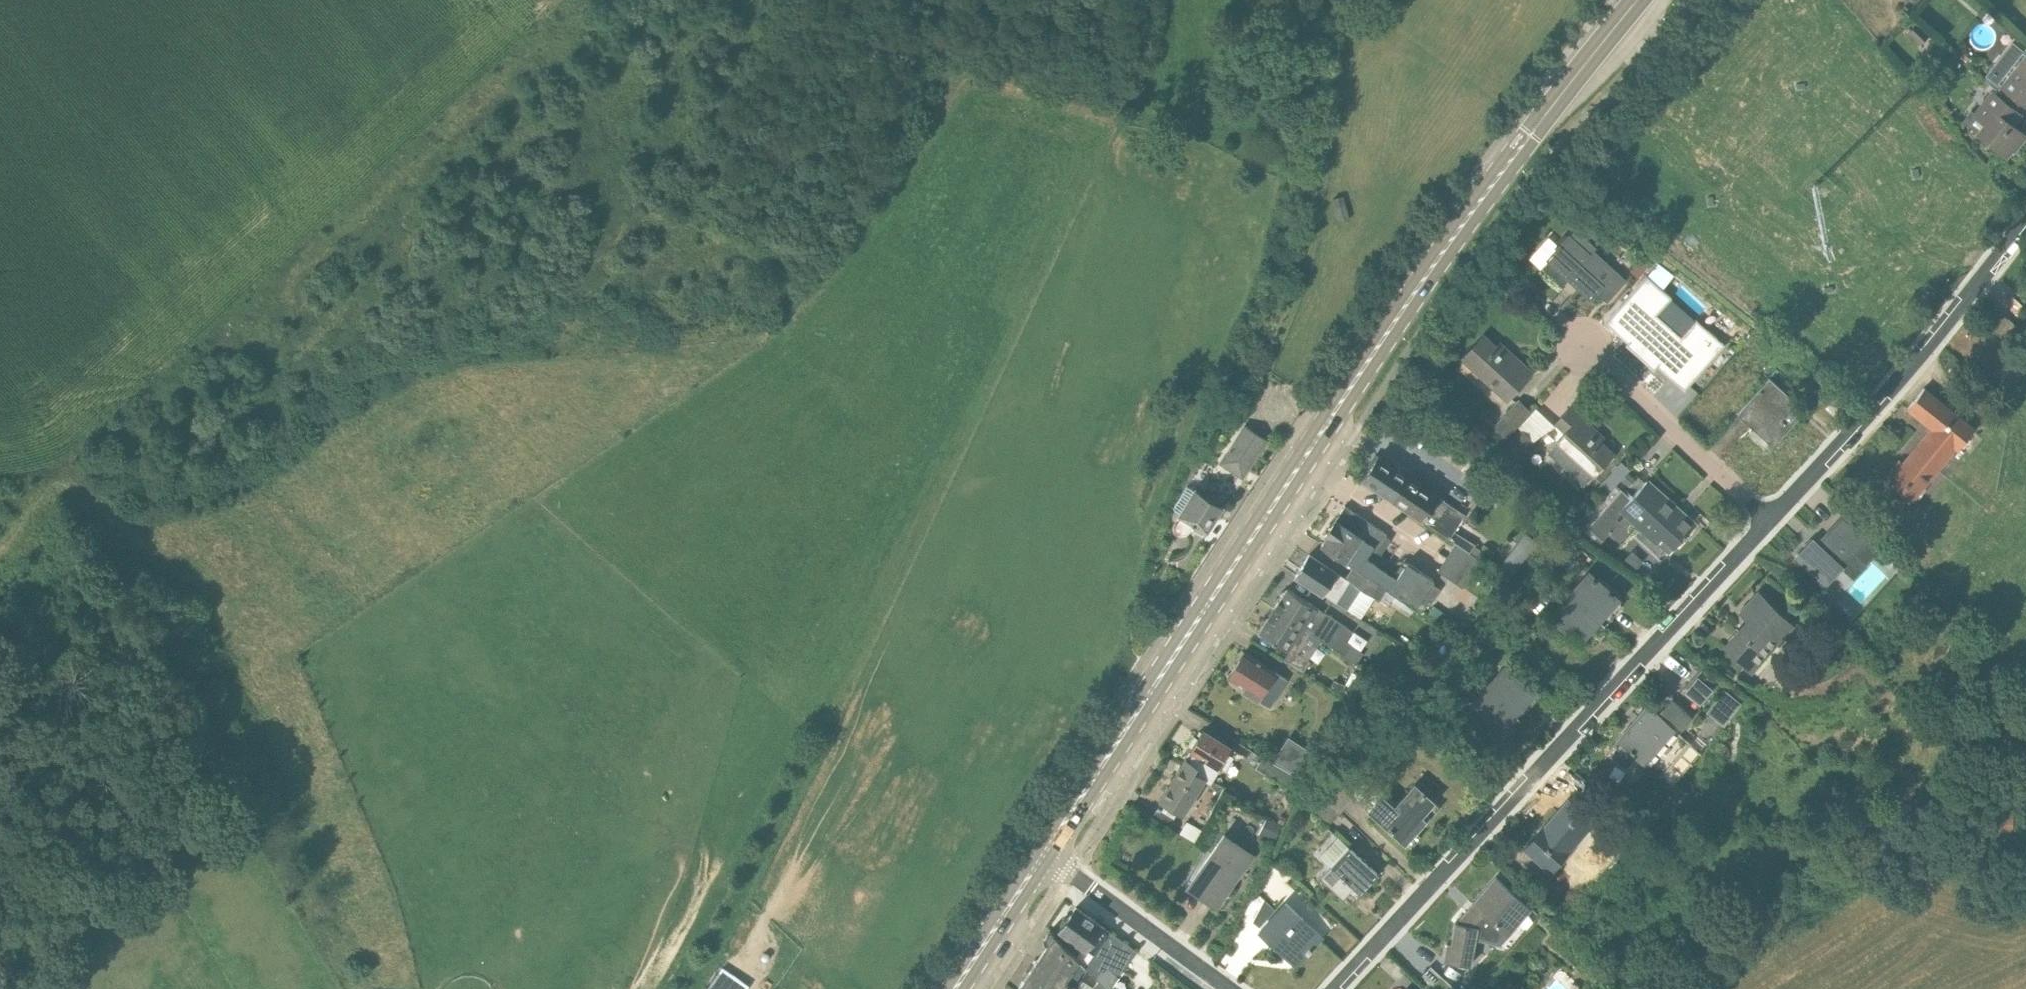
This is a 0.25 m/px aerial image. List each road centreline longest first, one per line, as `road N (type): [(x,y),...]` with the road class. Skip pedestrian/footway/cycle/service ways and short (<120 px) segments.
road 1 (secondary): [(1044,856),(1448,244),(1639,0)]
road 2 (unclassified): [(1332,988),(1770,519)]
road 3 (residential): [(2025,222),(1852,434),(1770,519)]
road 4 (residential): [(1770,519),(1582,347)]
road 5 (unclassified): [(1044,856),(1222,988)]
road 6 (secondary): [(959,988),(1044,856)]

